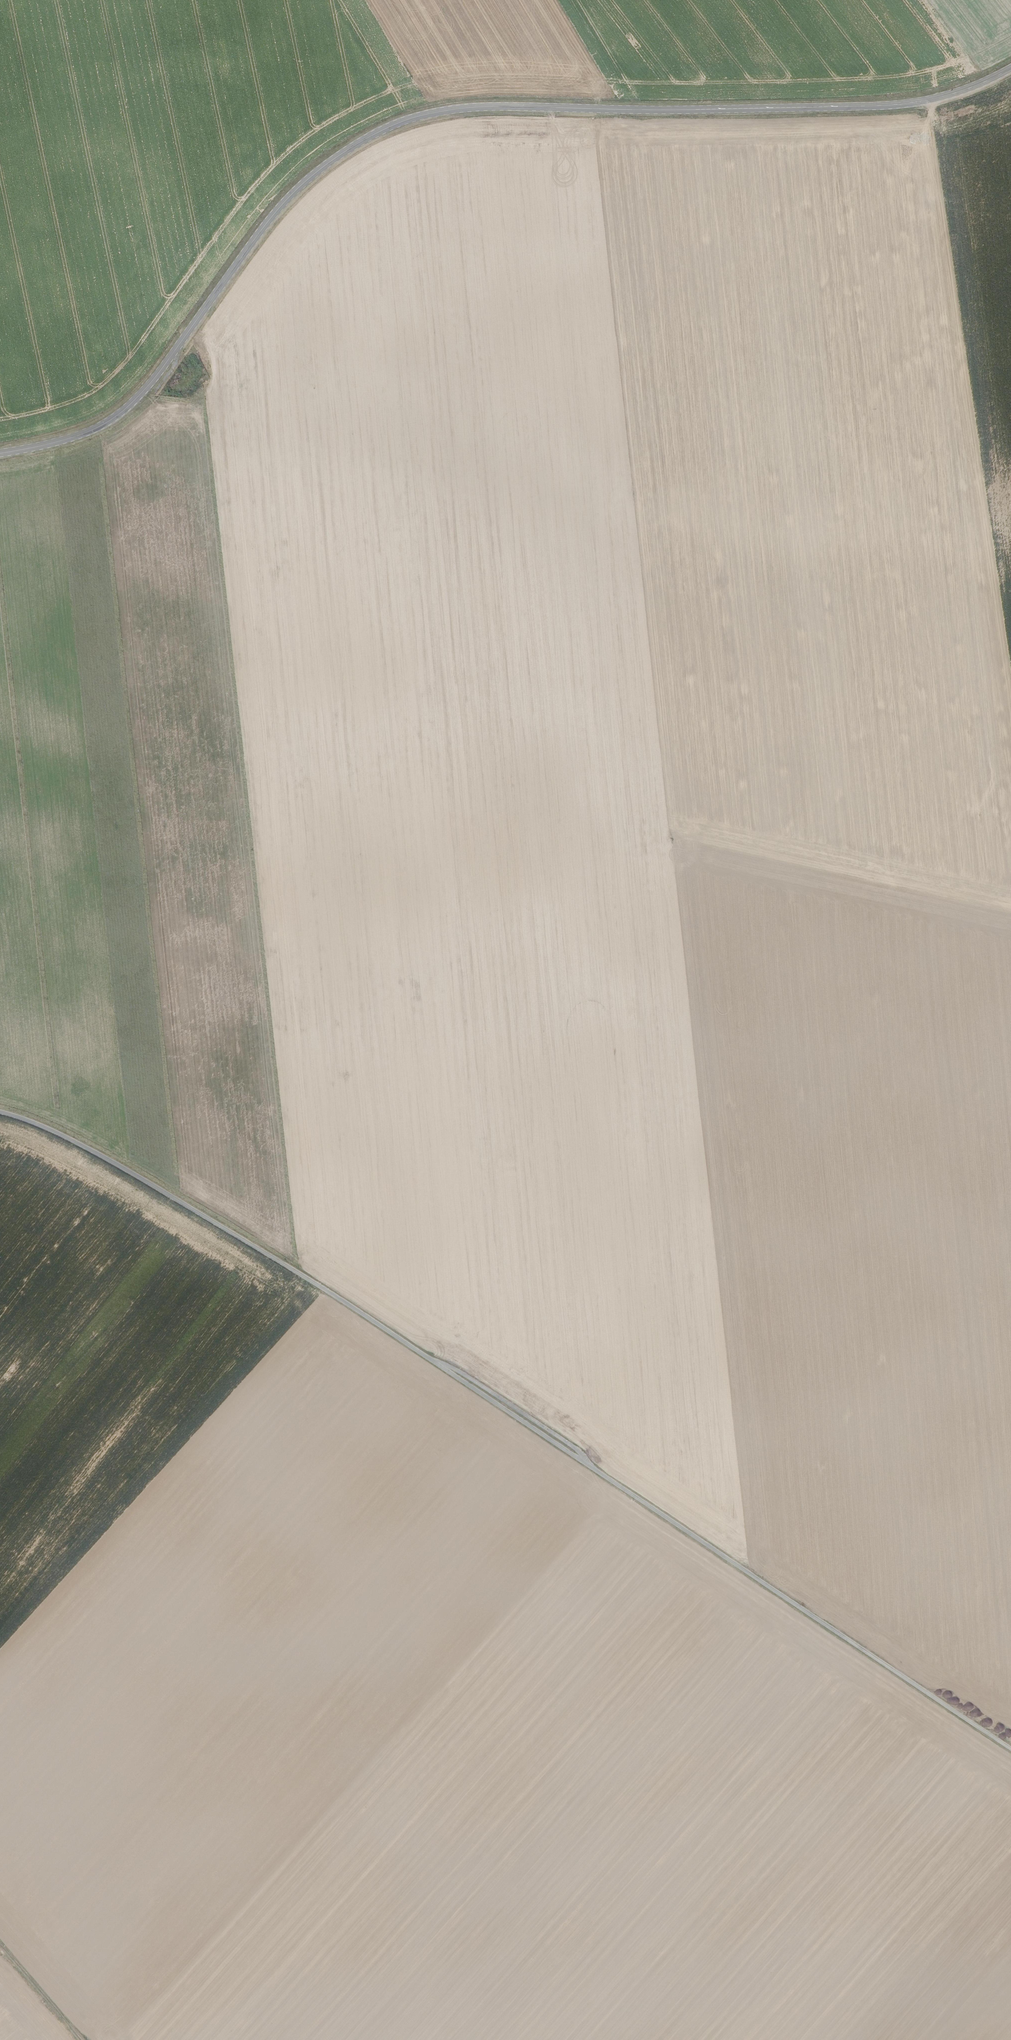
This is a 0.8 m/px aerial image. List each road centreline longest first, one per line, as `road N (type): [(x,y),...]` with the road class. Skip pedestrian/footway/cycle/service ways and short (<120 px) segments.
road 1 (tertiary): [(1010,1750),(203,1215),(77,1142),(0,1111)]
road 2 (secondary): [(1010,68),(949,95),(895,105),(484,107),(407,120),(333,159),(285,201),(125,409),(82,434),(0,454)]
road 3 (track): [(0,1946),(79,2039)]

